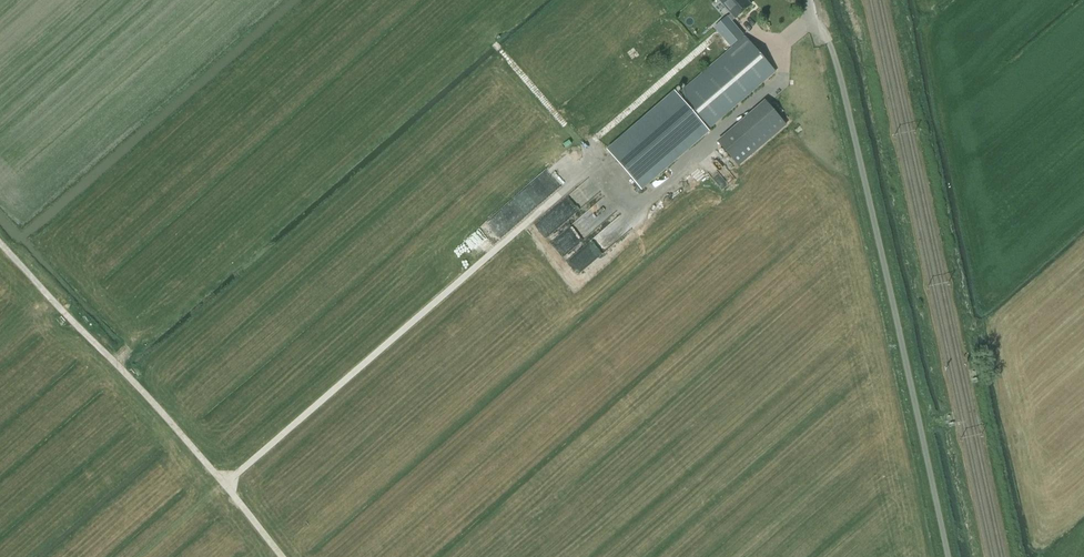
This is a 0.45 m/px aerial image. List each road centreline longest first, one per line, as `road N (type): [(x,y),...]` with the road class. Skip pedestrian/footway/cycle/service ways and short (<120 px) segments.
road 1 (track): [(597,163),(226,485),(281,556)]
road 2 (track): [(226,485),(0,243)]

